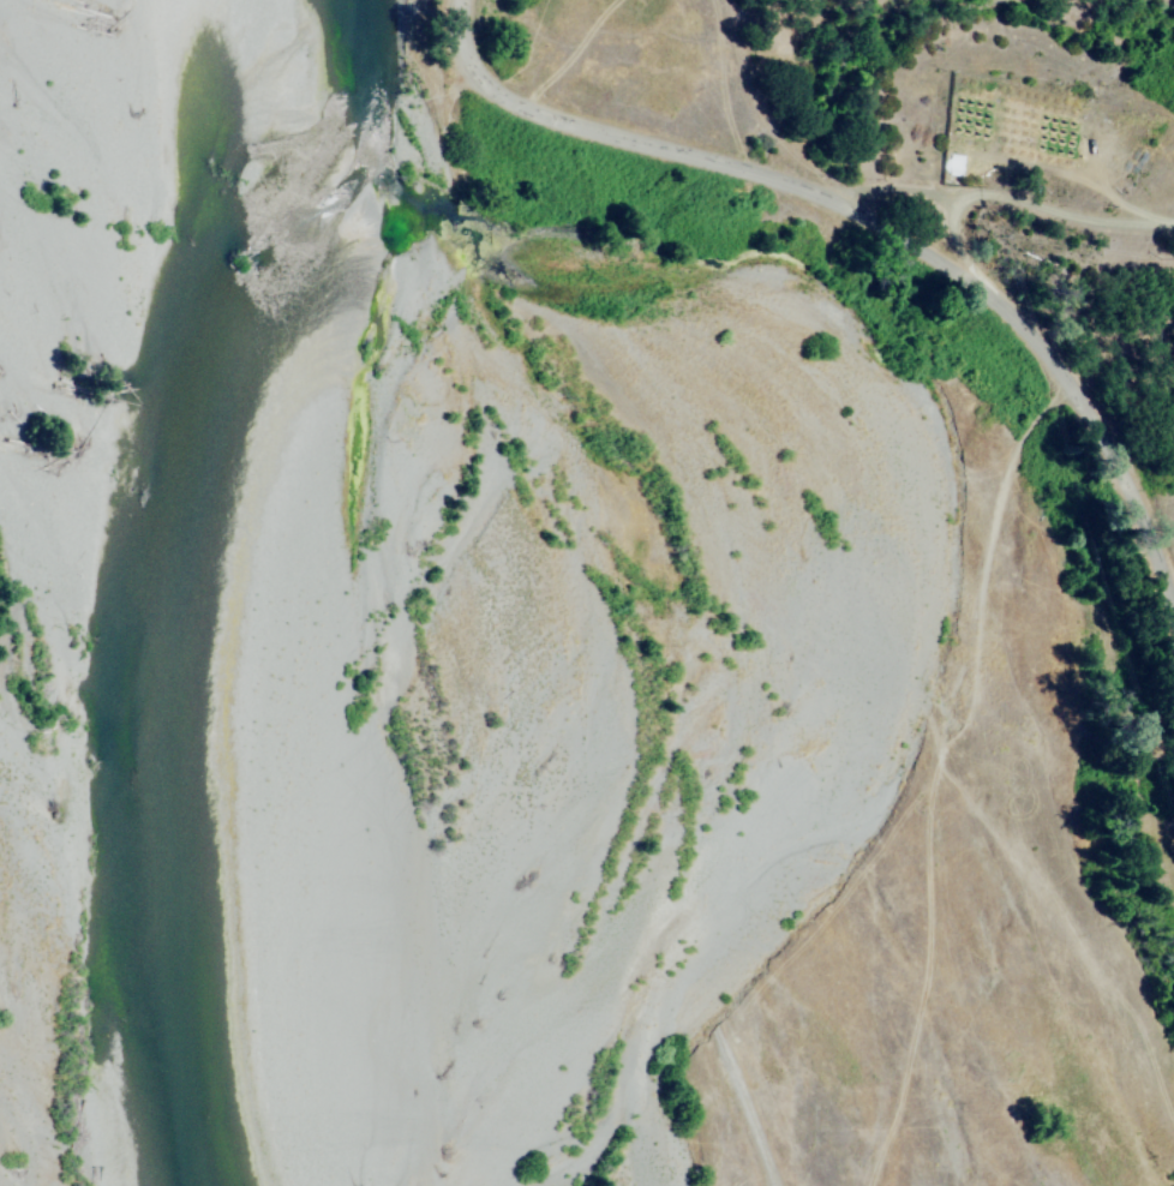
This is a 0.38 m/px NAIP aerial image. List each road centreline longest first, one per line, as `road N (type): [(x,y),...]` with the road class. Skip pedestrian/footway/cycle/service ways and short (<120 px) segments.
road 1 (residential): [(1173,648),(1162,592),(1121,498),(911,235),(825,199),(526,106)]
road 2 (residential): [(526,106),(489,83),(461,24),(462,0)]

